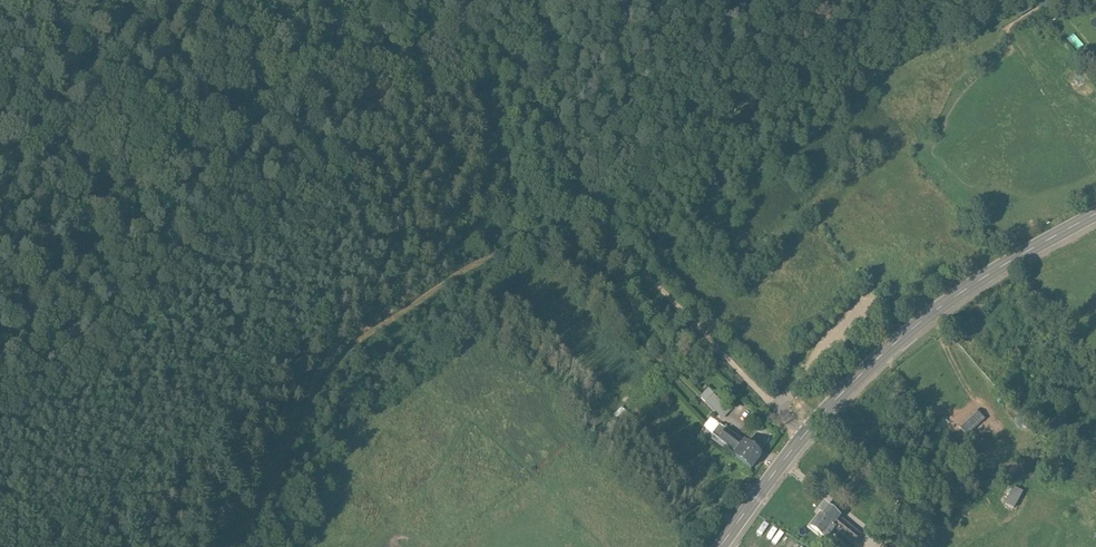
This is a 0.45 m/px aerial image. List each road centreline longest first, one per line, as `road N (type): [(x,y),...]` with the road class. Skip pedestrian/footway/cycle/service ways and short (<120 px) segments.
road 1 (secondary): [(1095,214),(985,276),(896,341),(804,436),(720,546)]
road 2 (track): [(228,546),(339,360),(455,276),(587,211)]
road 3 (track): [(554,0),(546,52),(562,168),(573,193),(594,227),(776,407)]

